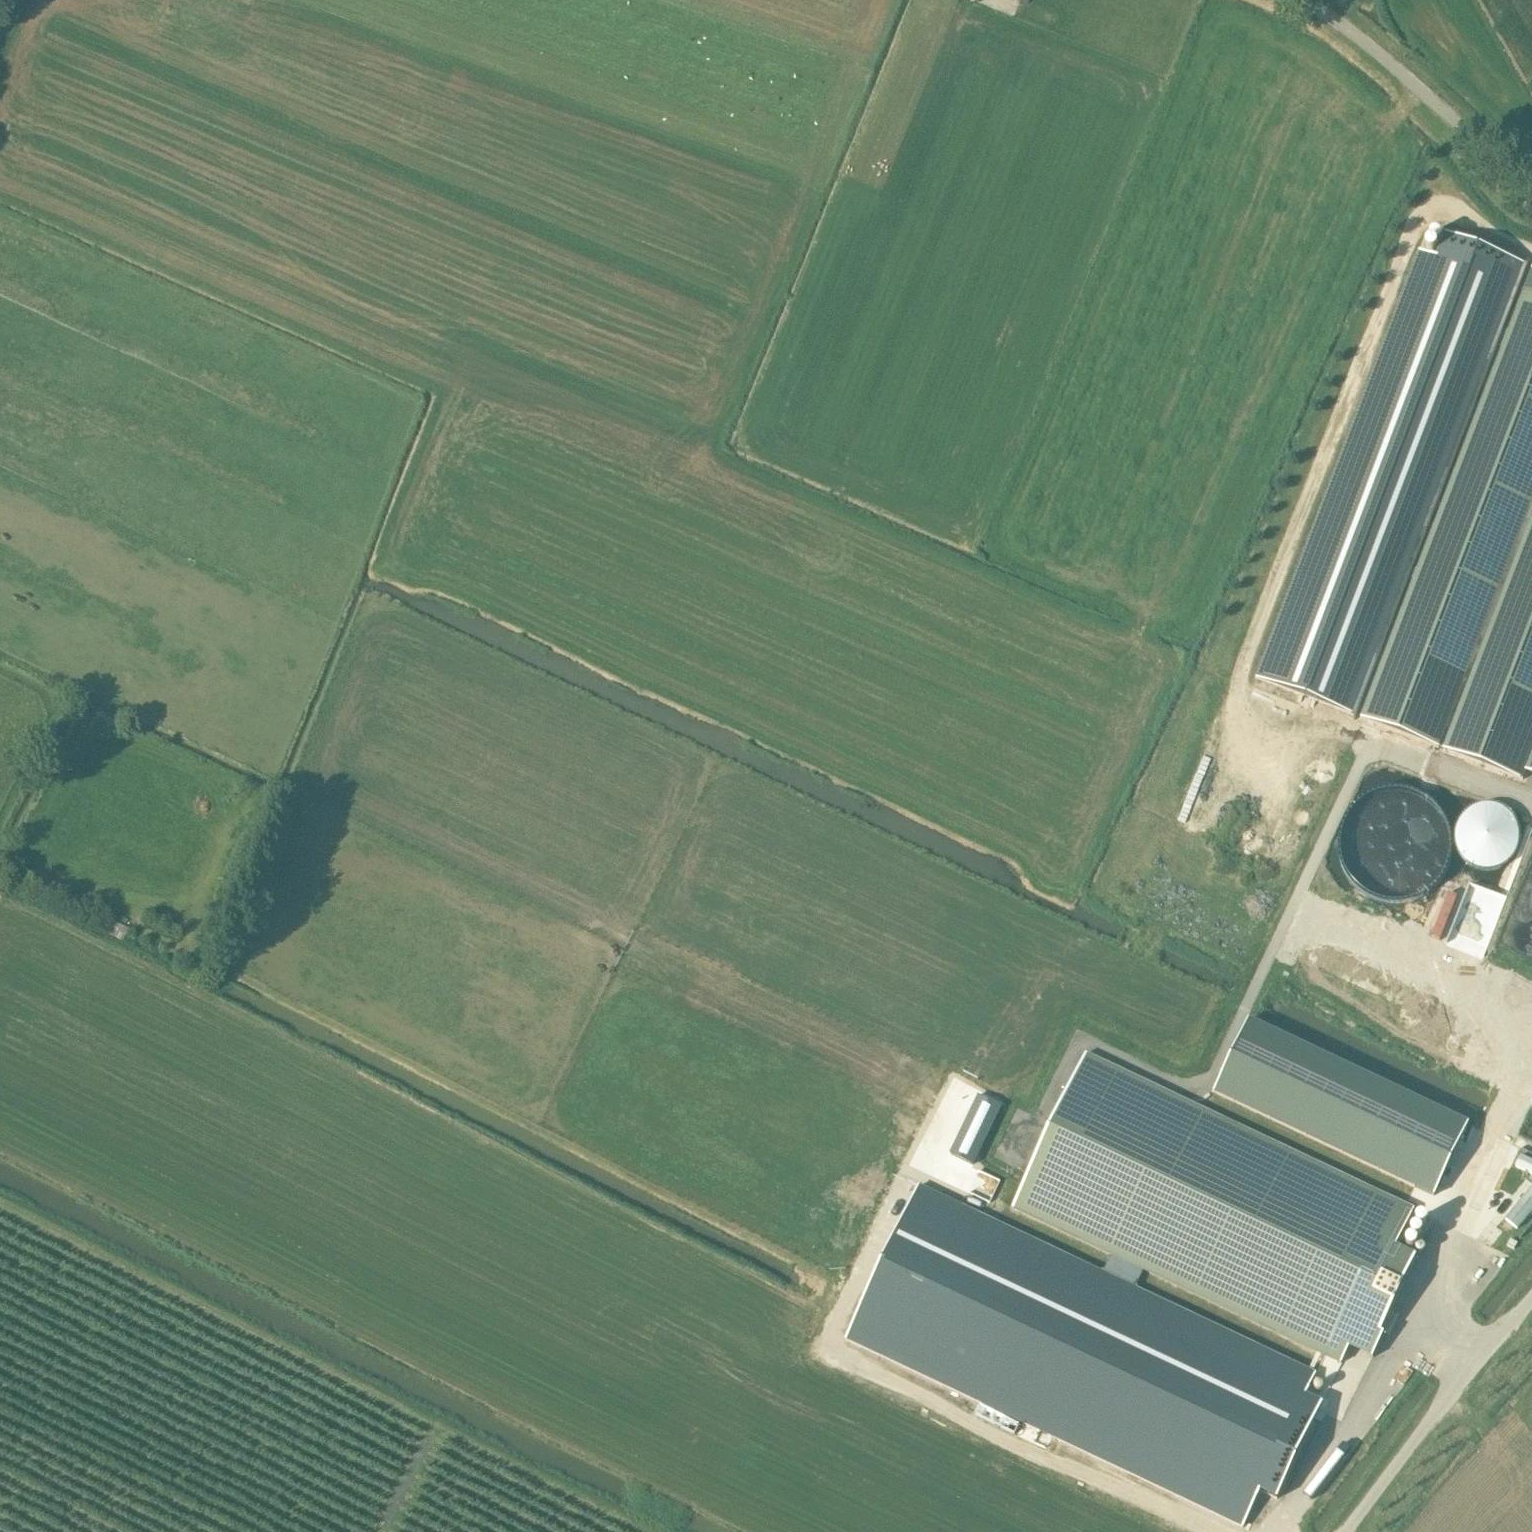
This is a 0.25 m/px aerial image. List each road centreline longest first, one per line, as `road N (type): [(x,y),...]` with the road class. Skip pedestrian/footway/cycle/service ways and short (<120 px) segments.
road 1 (unclassified): [(1531,184),(1366,42),(1303,0)]
road 2 (unclassified): [(1349,1531),(1531,1306)]

